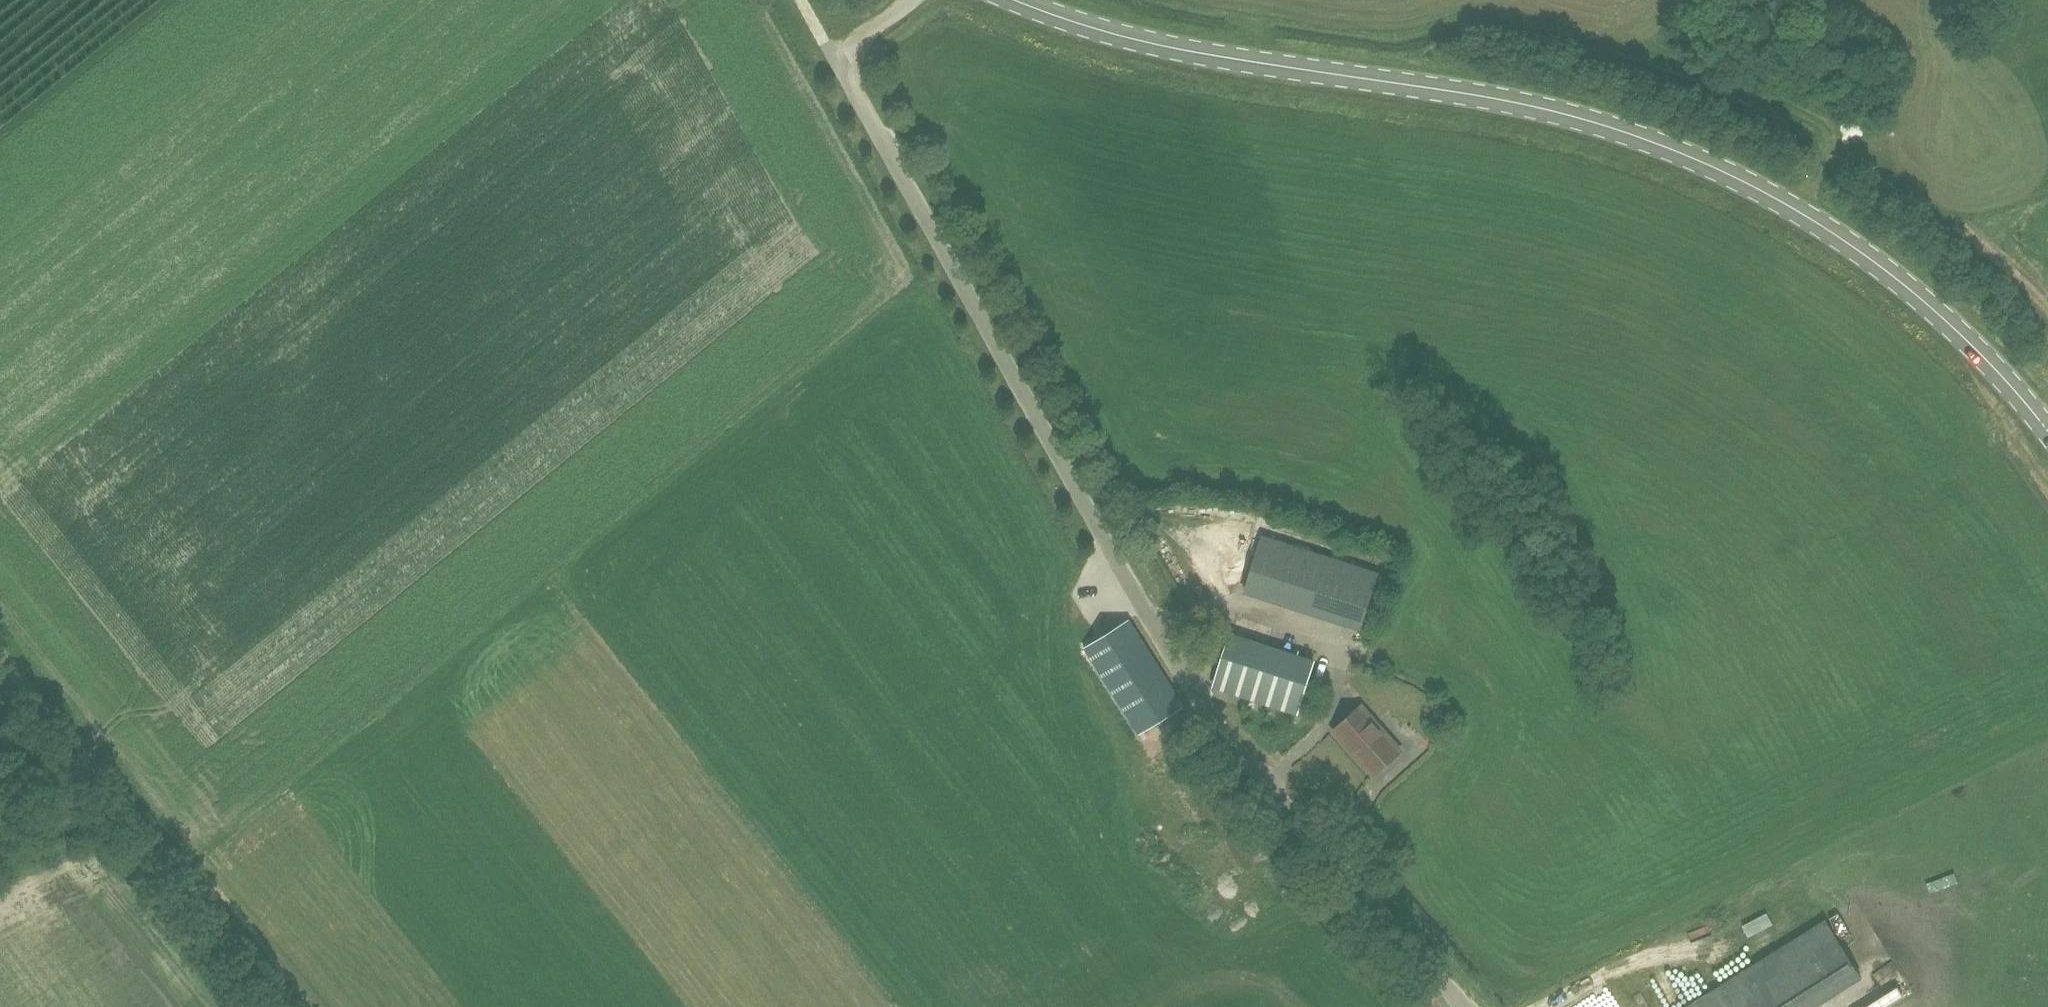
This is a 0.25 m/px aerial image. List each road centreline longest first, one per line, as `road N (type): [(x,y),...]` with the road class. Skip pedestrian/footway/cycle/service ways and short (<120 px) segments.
road 1 (unclassified): [(1456,1006),(1316,845),(1126,583),(834,58),(912,0)]
road 2 (secondary): [(2047,430),(2001,372),(1911,291),(1795,208),(1701,161),(1571,116),(1154,45),(1011,0)]
road 3 (unclassified): [(284,1006),(0,655)]

